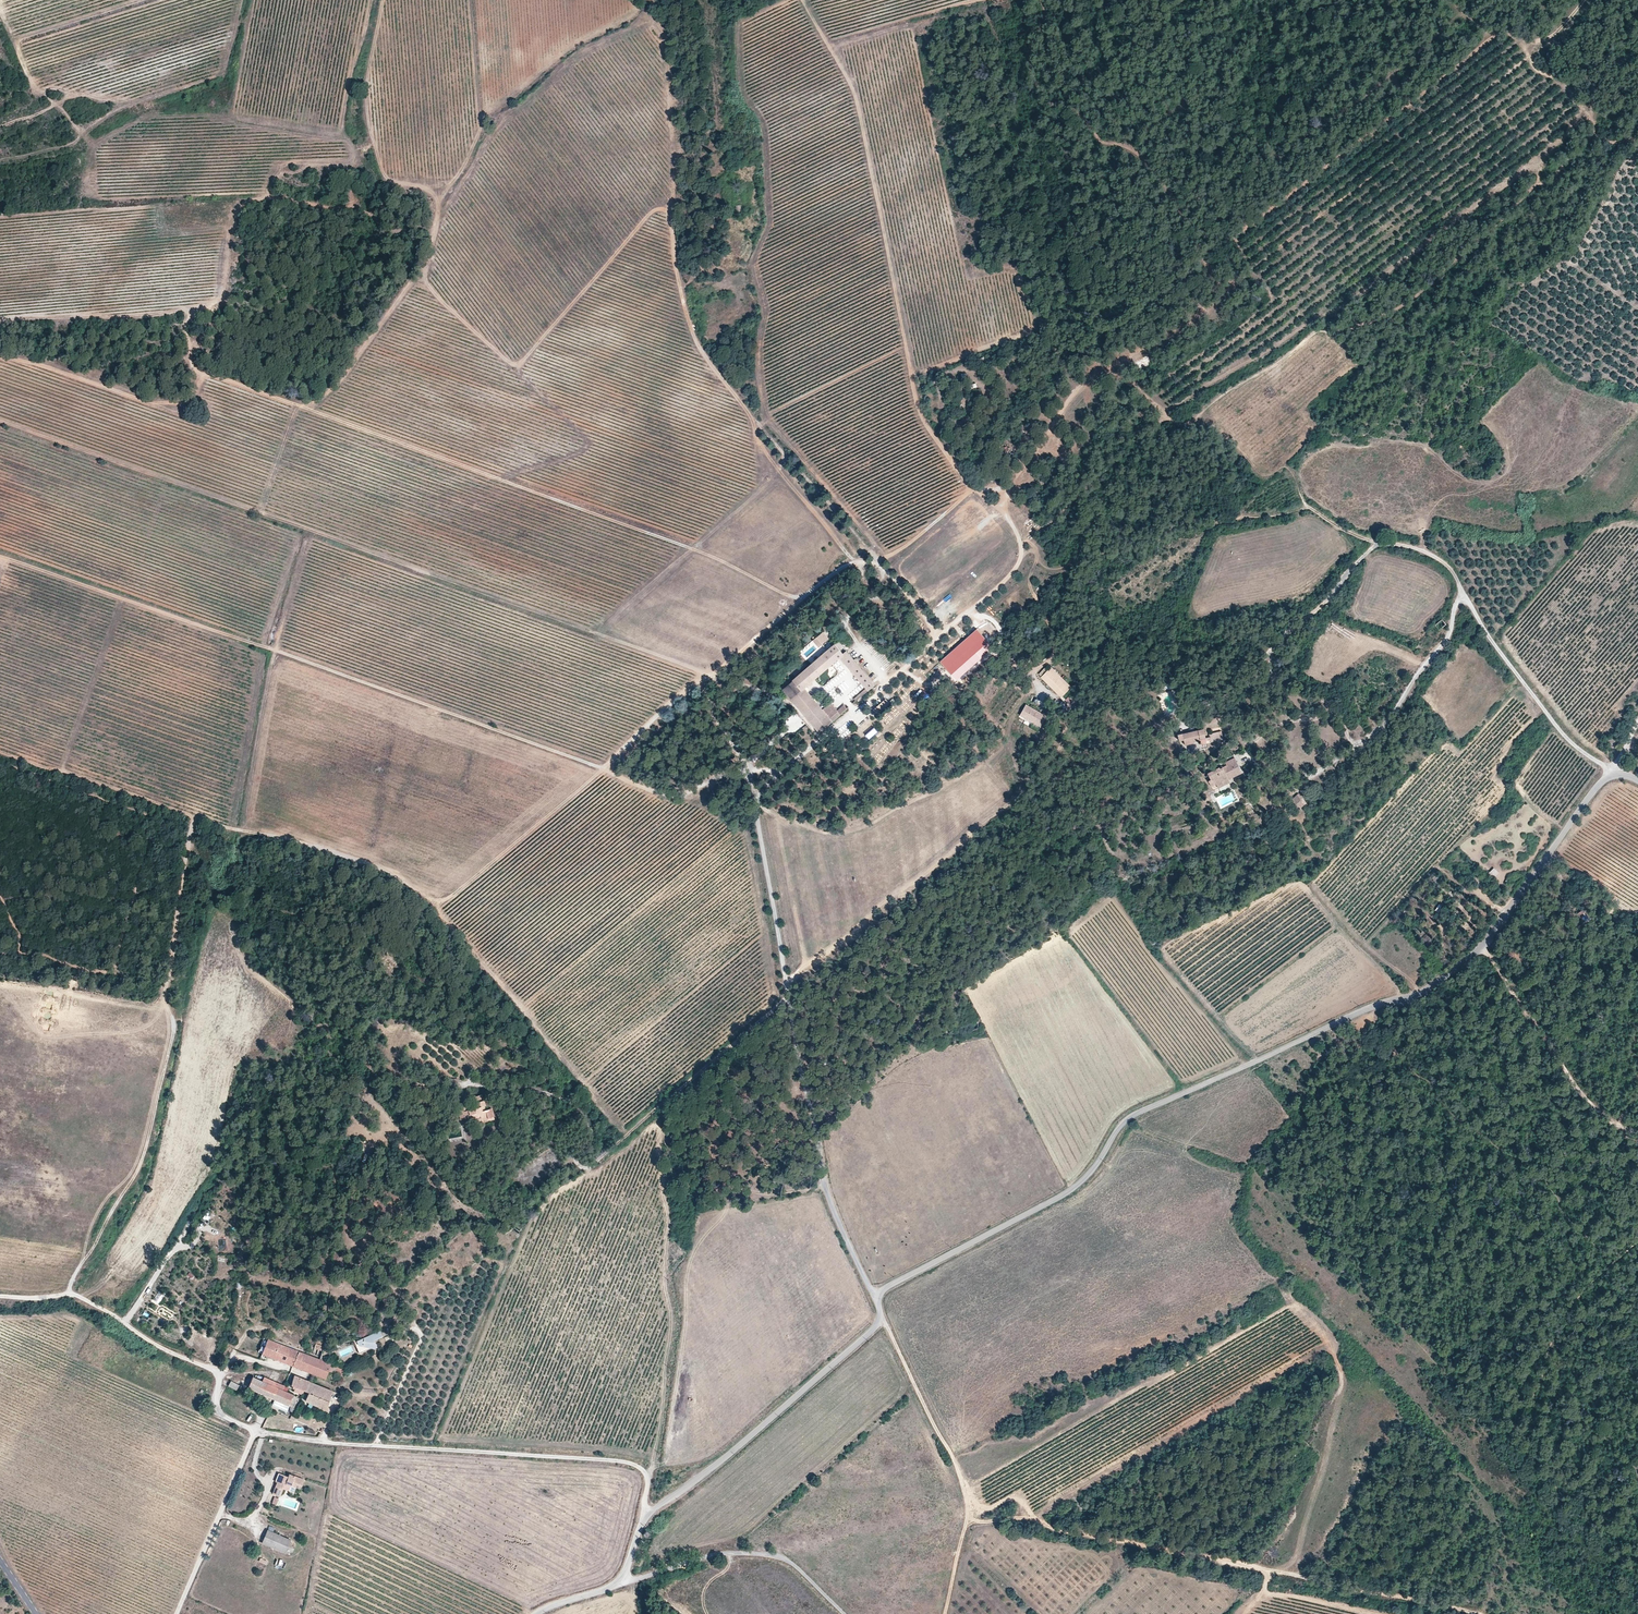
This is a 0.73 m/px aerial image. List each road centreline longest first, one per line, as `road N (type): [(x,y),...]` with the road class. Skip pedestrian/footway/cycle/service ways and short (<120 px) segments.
road 1 (tertiary): [(1616,777),(1600,786),(1491,939),(1449,984),(1375,1007),(1134,1115),(1079,1186),(890,1285),(879,1304)]
road 2 (track): [(761,793),(722,777),(707,789),(663,792),(0,556)]
road 3 (track): [(0,759),(108,786),(227,829),(290,839),(445,899),(669,706)]
road 4 (track): [(646,1520),(647,1478),(633,1463),(264,1433),(220,1414),(218,1371),(147,1340),(100,1306),(74,1295),(0,1295)]
road 5 (track): [(936,636),(700,351),(674,251),(660,33),(649,19)]
road 6 (track): [(796,599),(670,540),(197,373),(186,310)]
road 7 (track): [(383,0),(364,112),(386,181),(438,202),(425,279),(515,367),(650,213),(673,208)]
road 8 (track): [(1187,521),(1198,491),(1177,470),(1172,444),(1189,418),(1321,330),(1391,316),(1591,144),(1637,148)]
road 9 (track): [(802,0),(852,87),(922,412),(968,484),(1013,525),(1022,555)]
road 10 (track): [(1479,1613),(1058,1530),(1032,1517),(969,1518)]
road 11 (unclassified): [(879,1304),(823,1181),(756,808)]
road 12 (track): [(68,1295),(149,1133),(170,1047),(165,993),(192,816)]
road 13 (track): [(465,1084),(535,1091),(578,1107),(590,1138),(576,1158),(588,1167),(790,994)]
road 14 (tertiary): [(879,1304),(874,1331),(646,1520),(623,1580)]
road 15 (track): [(1022,555),(1035,552),(1042,566),(1057,570),(1187,521),(1310,508),(1382,543)]
road 16 (track): [(756,808),(768,781),(978,604),(1022,555)]
road 17 (unclassified): [(1382,543),(1426,552),(1447,565),(1555,725),(1616,777)]
road 18 (track): [(881,1316),(956,1465),(970,1515),(945,1613)]
road 19 (track): [(438,202),(467,172),(486,124),(577,51),(649,19)]
road 20 (track): [(0,126),(52,107),(45,93),(35,95),(14,39),(138,0)]
road 21 (track): [(1484,947),(1577,1088),(1612,1123),(1637,1132)]
road 22 (unclassified): [(623,1580),(712,1556),(772,1555),(844,1613)]
road 23 (track): [(176,1613),(262,1416)]
road 24 (unclassified): [(710,671),(861,541)]
road 25 (track): [(535,609),(708,673)]
road 26 (unclassified): [(710,671),(789,702),(819,737)]

